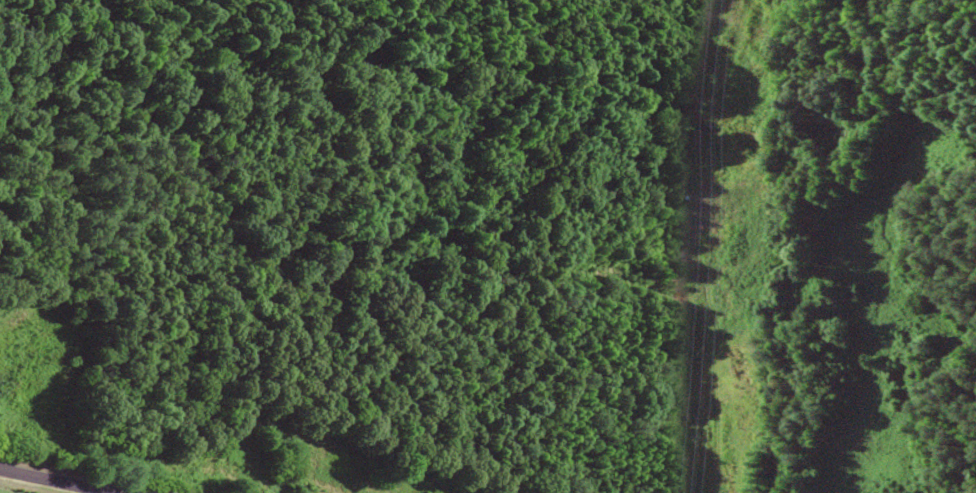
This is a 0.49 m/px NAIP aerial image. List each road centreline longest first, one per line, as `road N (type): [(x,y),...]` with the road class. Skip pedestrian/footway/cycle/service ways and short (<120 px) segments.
road 1 (residential): [(0,470),(233,492)]

